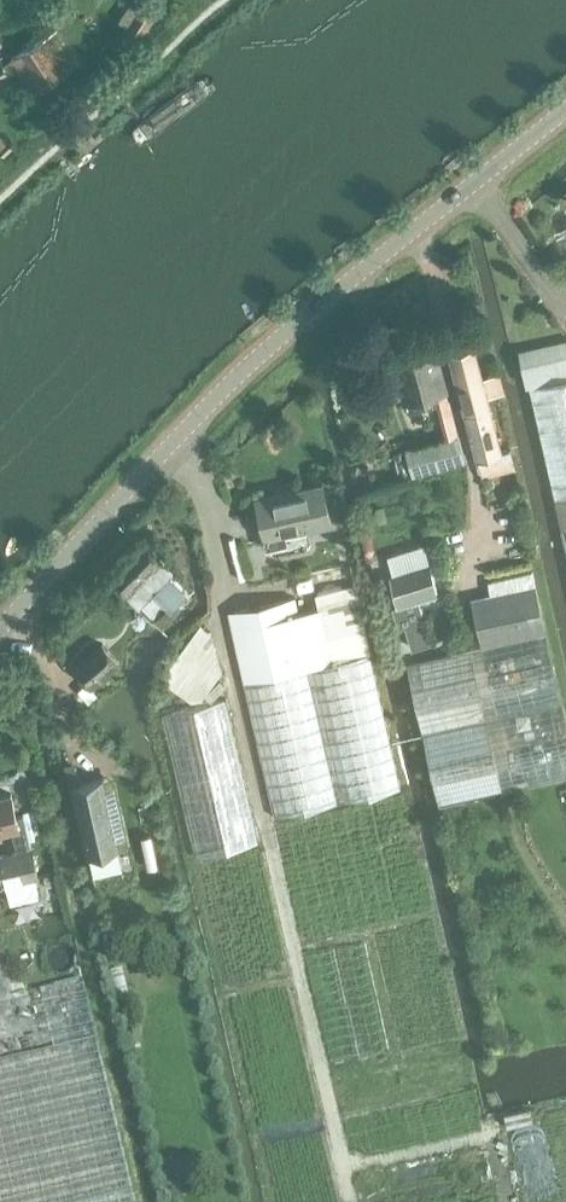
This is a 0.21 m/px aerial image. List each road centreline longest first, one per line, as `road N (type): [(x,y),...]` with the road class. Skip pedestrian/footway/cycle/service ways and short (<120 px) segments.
road 1 (tertiary): [(0,629),(283,334),(565,111)]
road 2 (track): [(264,807),(354,1201)]

